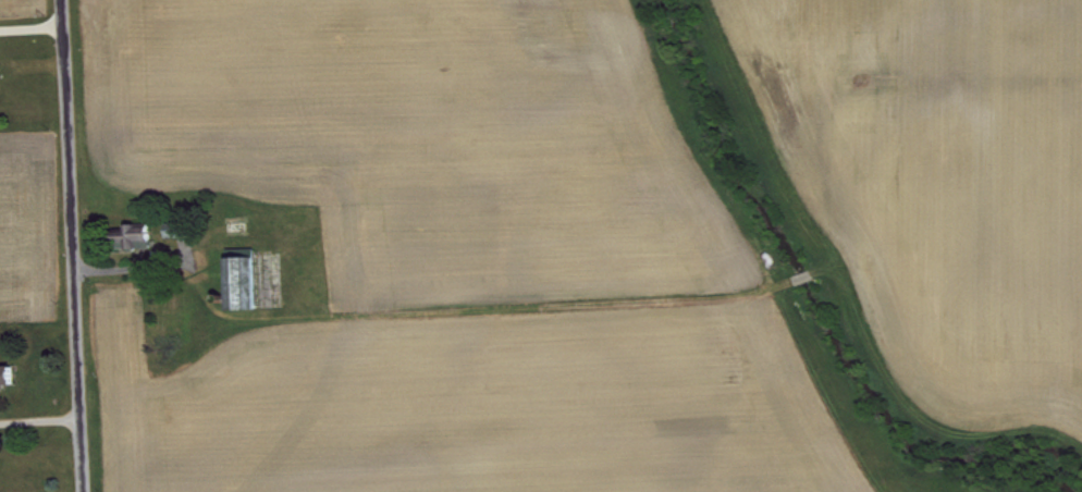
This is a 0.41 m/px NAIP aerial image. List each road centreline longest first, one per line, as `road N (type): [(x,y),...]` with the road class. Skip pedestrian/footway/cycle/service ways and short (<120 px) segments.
road 1 (residential): [(82,491),(62,0)]

